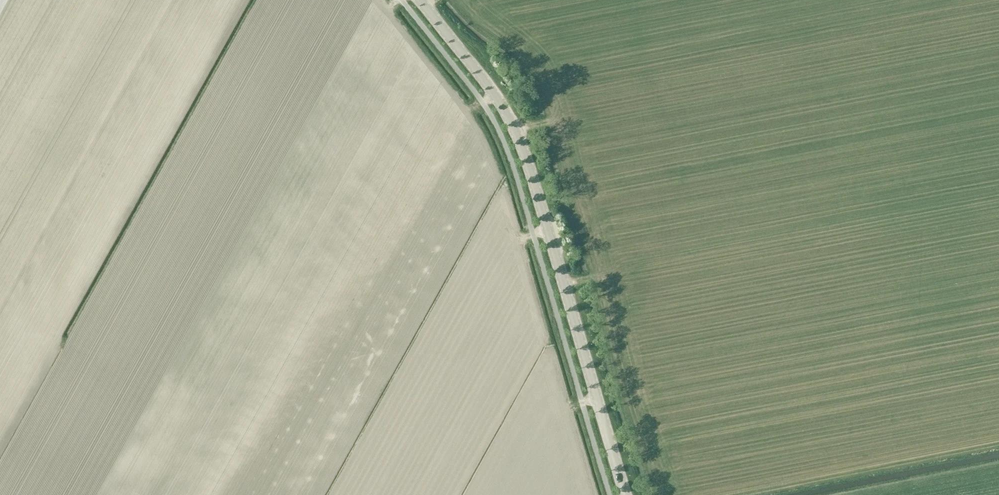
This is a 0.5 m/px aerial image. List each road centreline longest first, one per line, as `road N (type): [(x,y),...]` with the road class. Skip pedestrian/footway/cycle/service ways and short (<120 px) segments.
road 1 (tertiary): [(626,494),(517,133),(419,0)]

